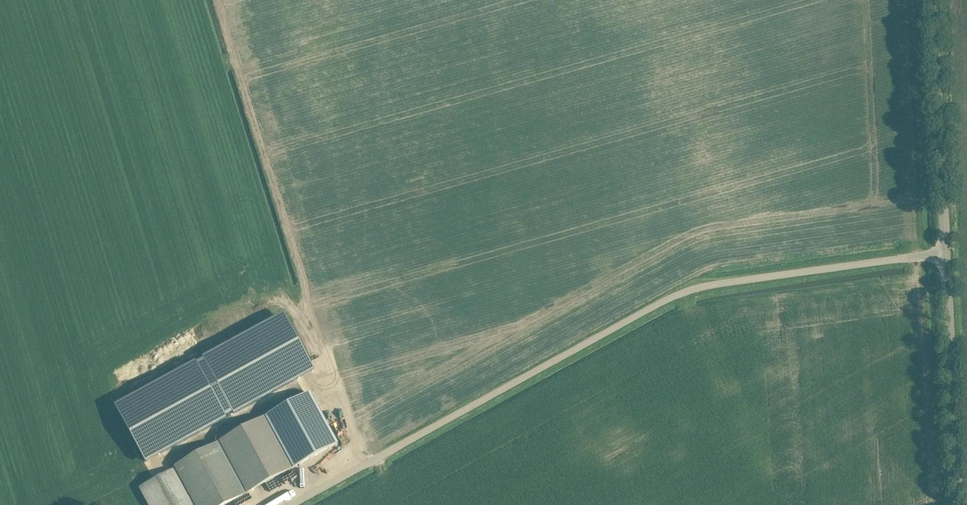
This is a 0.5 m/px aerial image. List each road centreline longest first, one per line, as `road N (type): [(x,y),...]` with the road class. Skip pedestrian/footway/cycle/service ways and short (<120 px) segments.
road 1 (unclassified): [(359,466),(688,292),(944,256)]
road 2 (unclassified): [(359,466),(218,0)]
road 3 (unclassified): [(944,256),(930,0)]
road 4 (unclassified): [(955,504),(944,256)]

